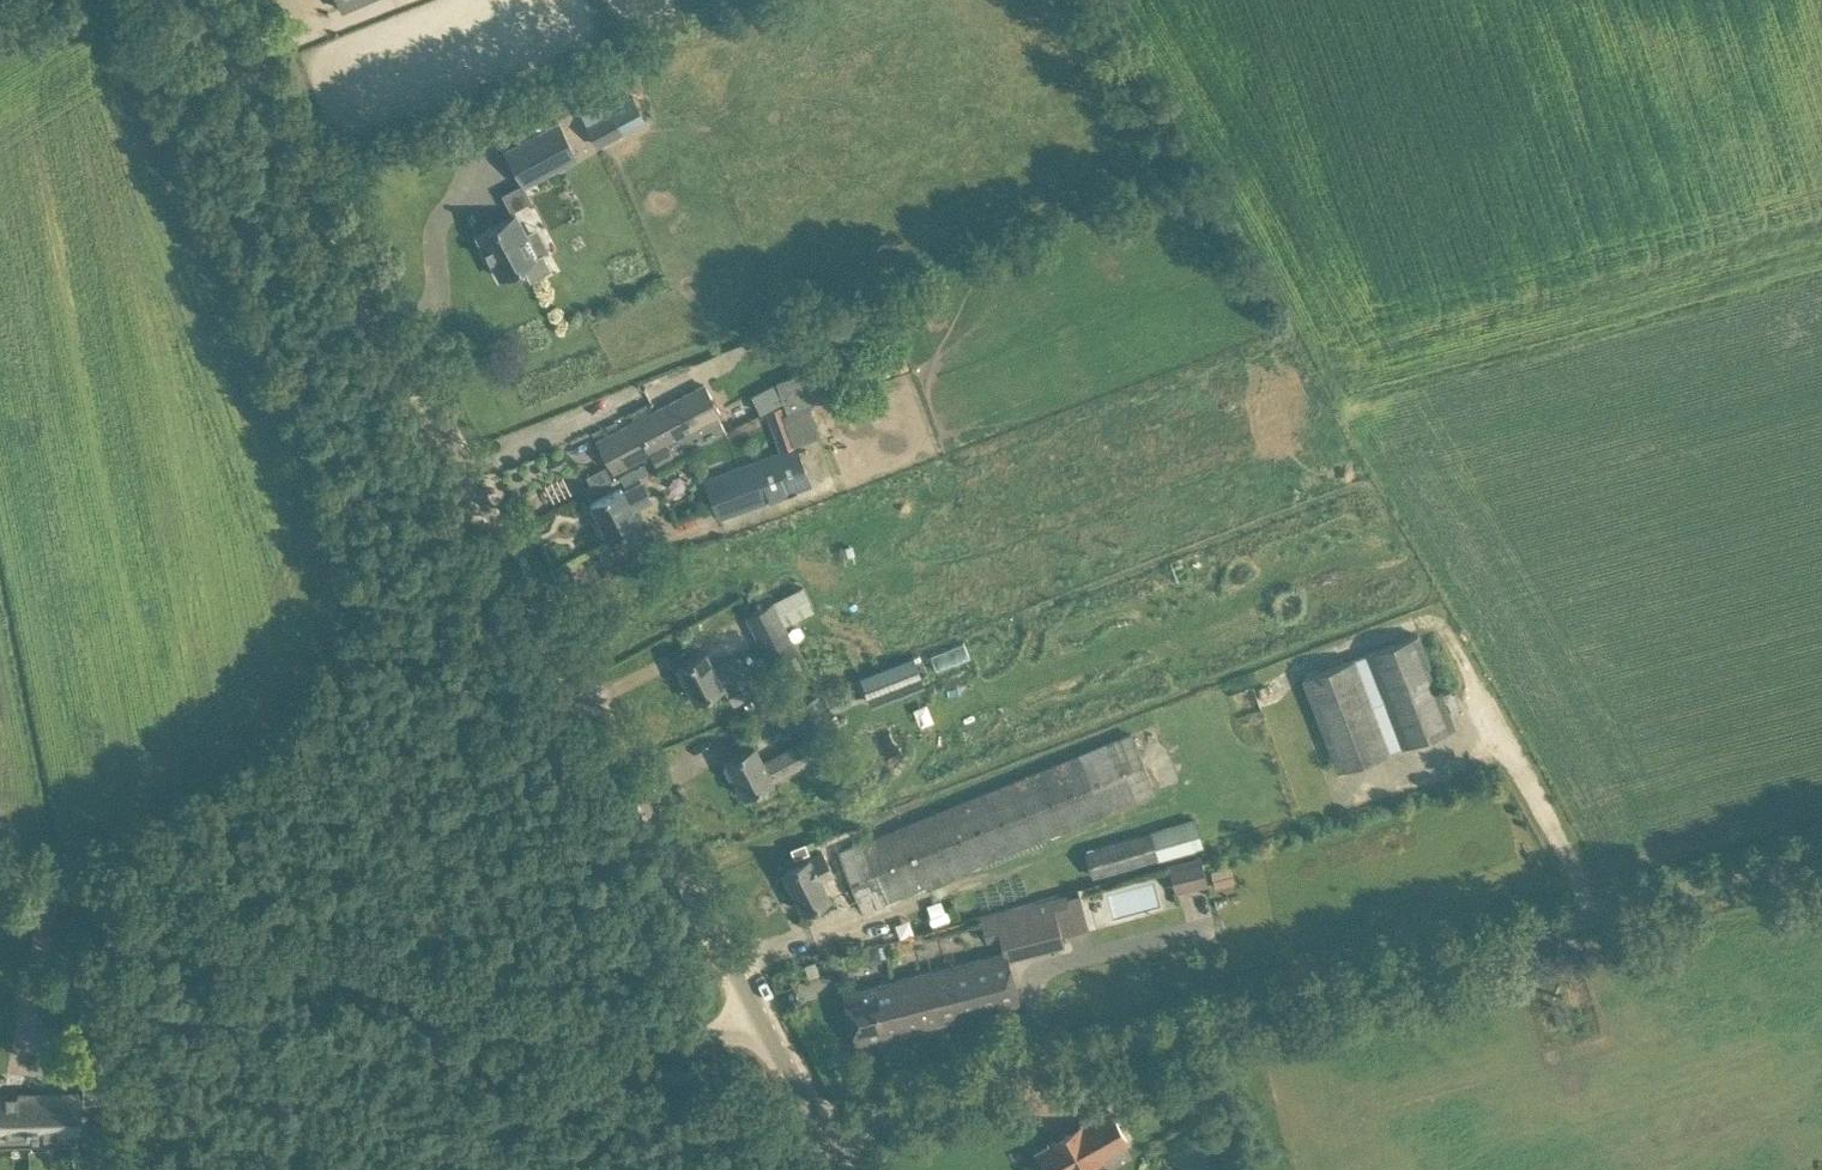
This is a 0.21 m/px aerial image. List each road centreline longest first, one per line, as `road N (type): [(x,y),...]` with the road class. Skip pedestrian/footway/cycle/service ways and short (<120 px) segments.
road 1 (unclassified): [(764,1021),(215,0)]
road 2 (unclassified): [(827,1134),(936,1088),(1821,855)]
road 3 (unclassified): [(764,1021),(679,1041),(606,1026),(344,939),(0,870)]
road 4 (unclassified): [(827,1134),(764,1021)]

